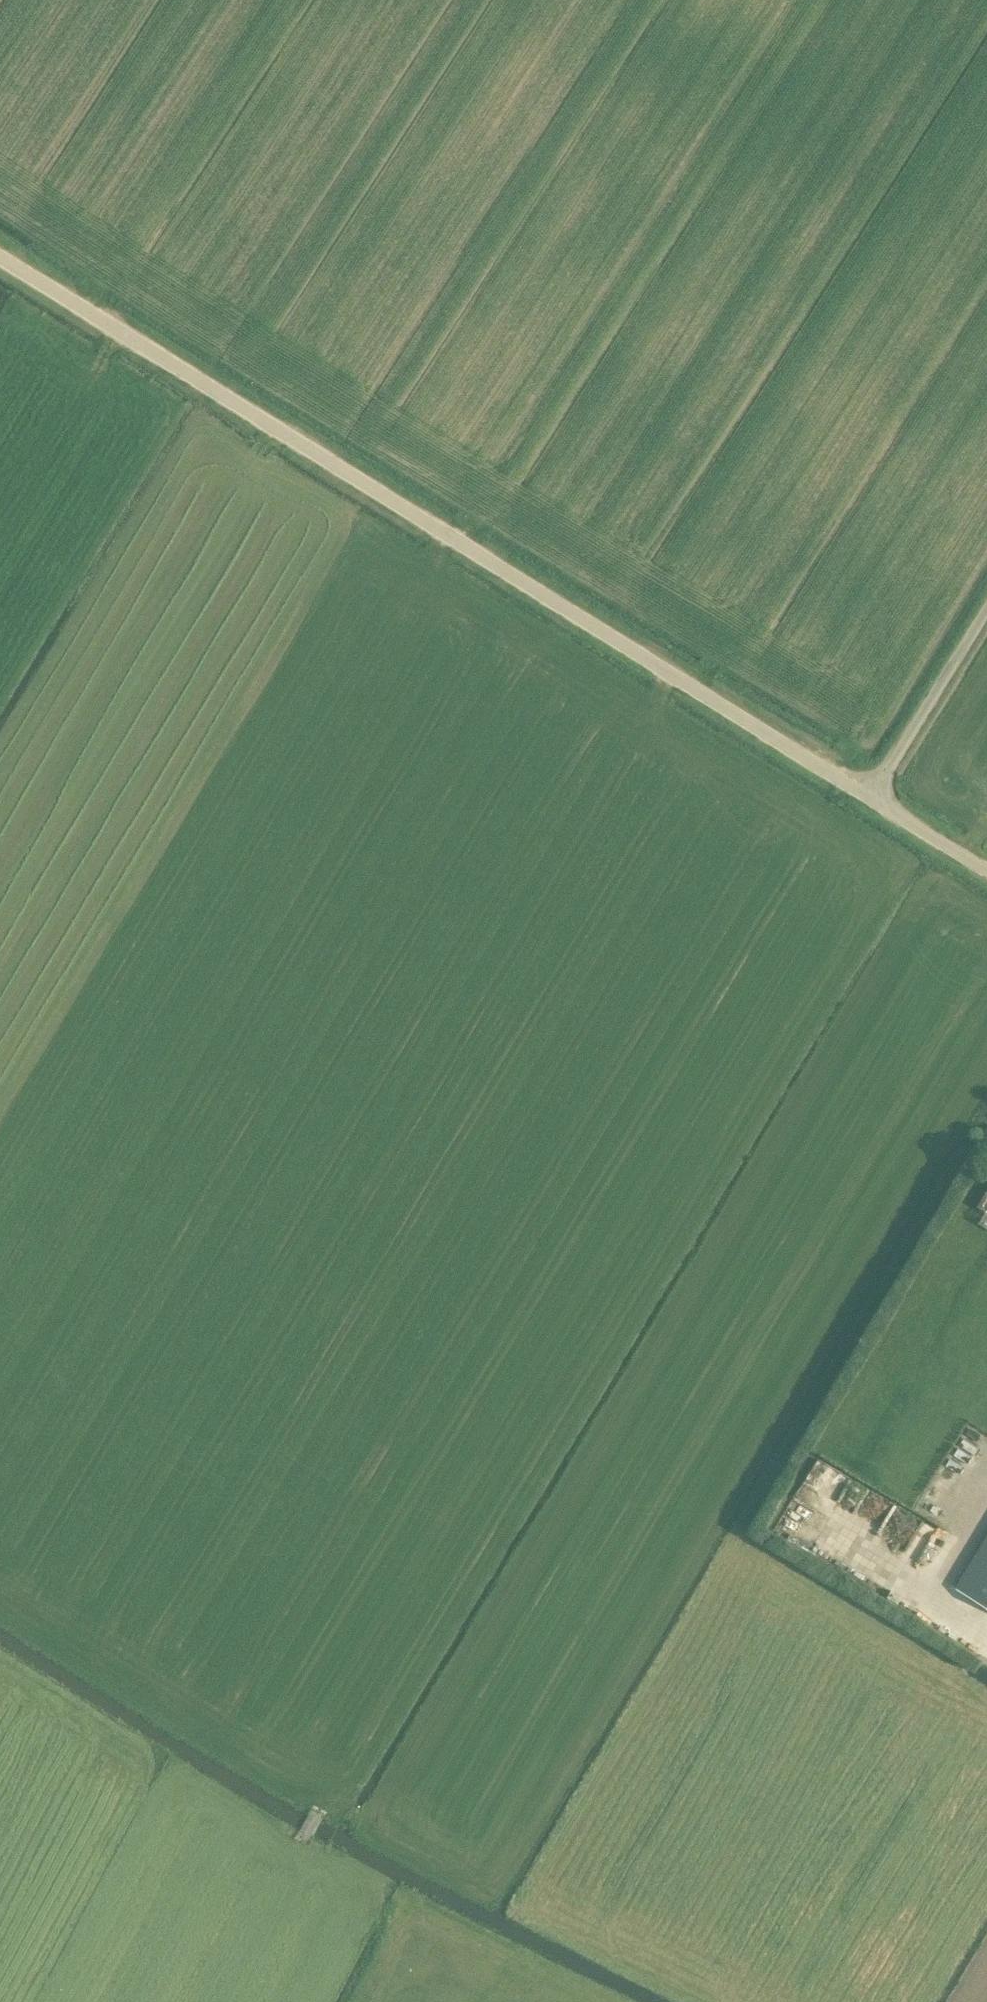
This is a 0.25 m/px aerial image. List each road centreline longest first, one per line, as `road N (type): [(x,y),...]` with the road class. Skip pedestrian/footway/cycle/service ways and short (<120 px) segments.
road 1 (unclassified): [(860,794),(0,261)]
road 2 (unclassified): [(860,794),(986,591)]
road 3 (unclassified): [(986,873),(860,794)]

